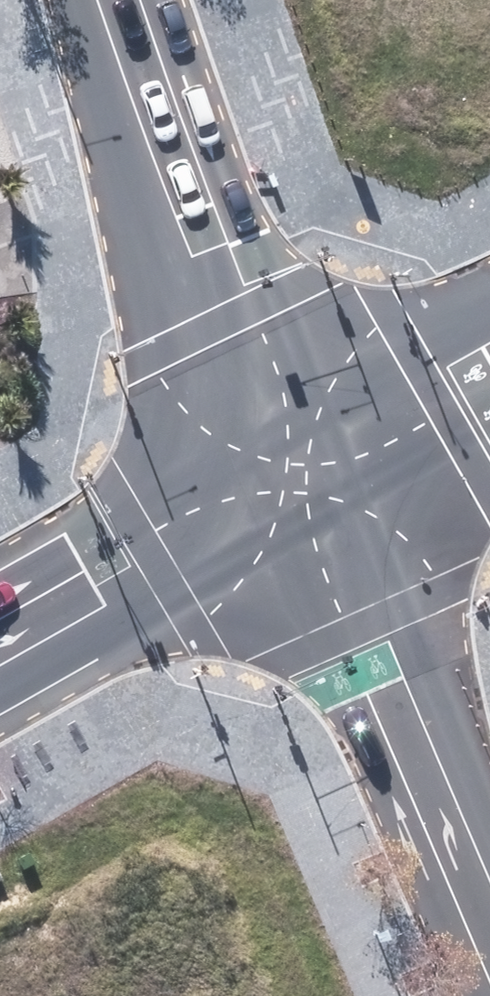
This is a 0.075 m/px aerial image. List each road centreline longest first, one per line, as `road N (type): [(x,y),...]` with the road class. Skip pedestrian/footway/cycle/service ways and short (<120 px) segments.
road 1 (tertiary): [(105,0),(186,252),(282,472)]
road 2 (unclassified): [(489,931),(390,685),(282,472)]
road 3 (tertiary): [(282,472),(0,629)]
road 4 (unclassified): [(489,354),(282,472)]

